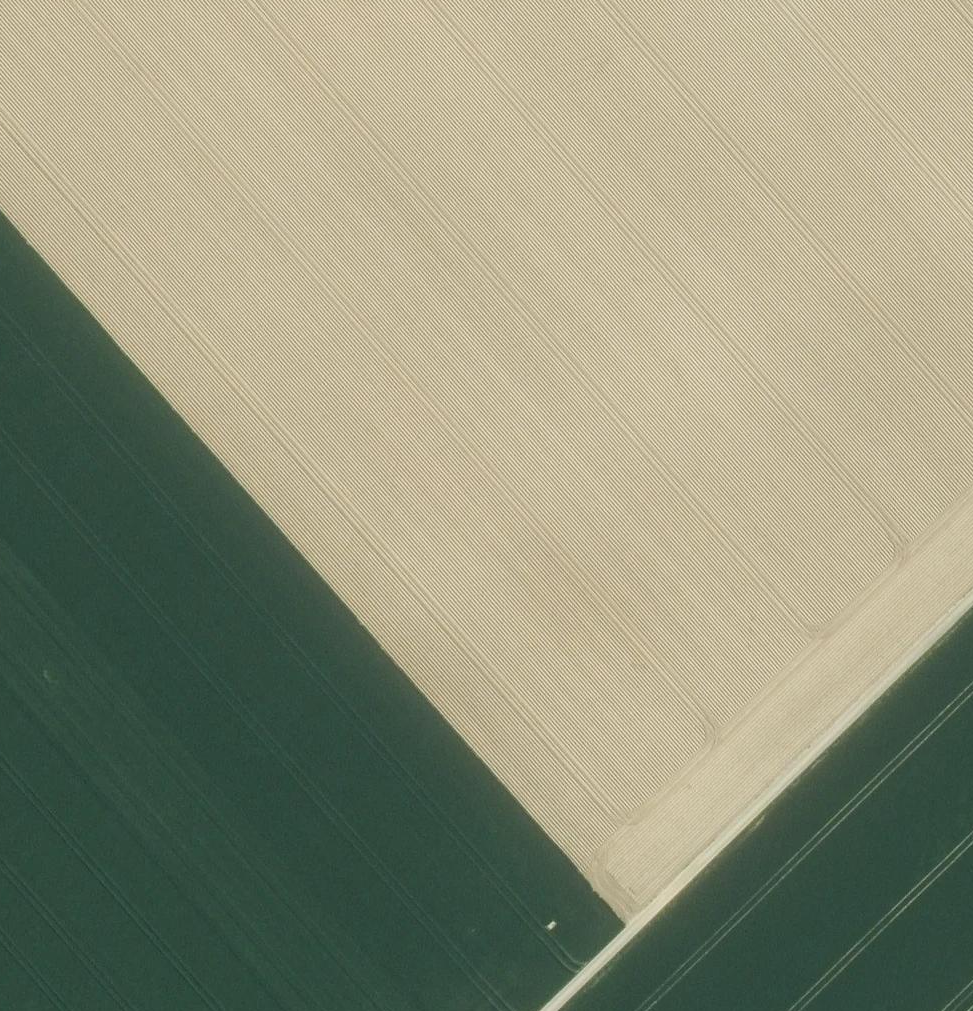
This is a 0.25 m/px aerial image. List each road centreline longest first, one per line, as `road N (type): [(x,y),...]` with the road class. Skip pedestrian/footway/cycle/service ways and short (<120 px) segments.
road 1 (track): [(972,595),(548,1010)]

